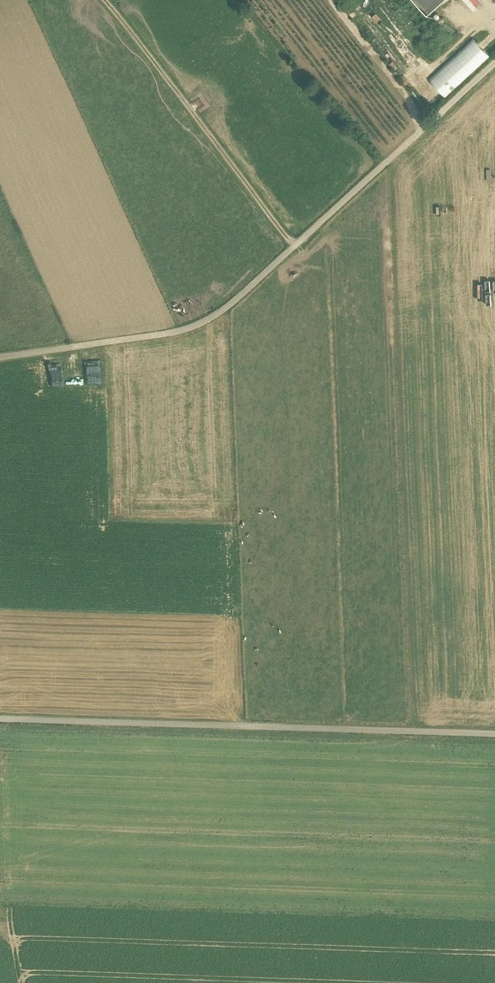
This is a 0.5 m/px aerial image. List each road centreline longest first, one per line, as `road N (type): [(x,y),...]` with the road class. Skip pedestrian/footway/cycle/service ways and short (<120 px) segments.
road 1 (track): [(494,63),(370,191),(218,325),(196,335),(0,360)]
road 2 (track): [(494,735),(0,722)]
road 3 (track): [(302,253),(107,0)]

